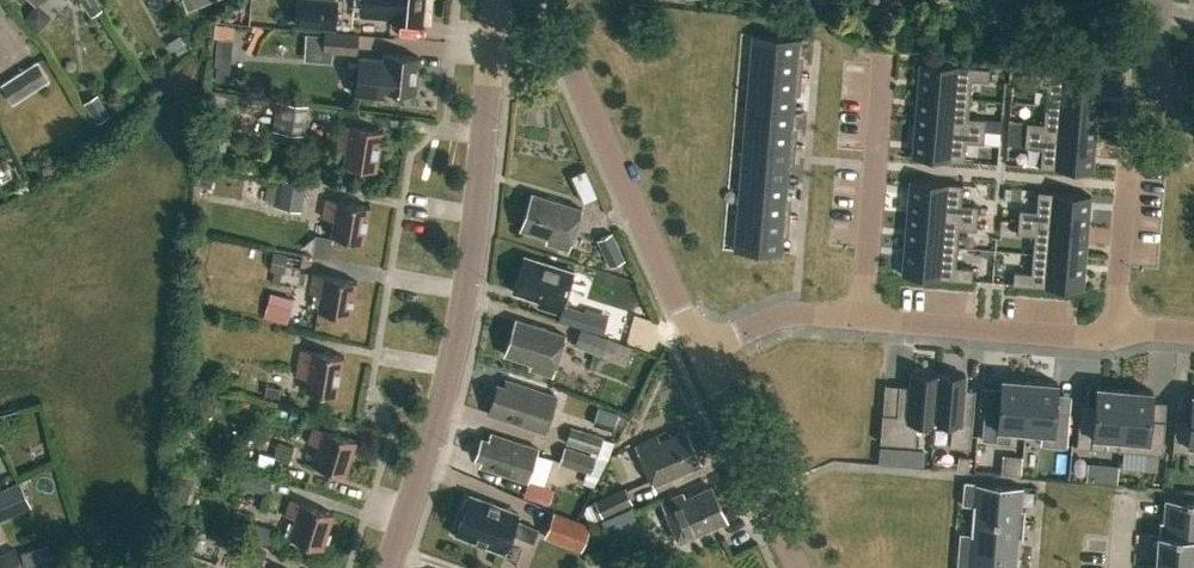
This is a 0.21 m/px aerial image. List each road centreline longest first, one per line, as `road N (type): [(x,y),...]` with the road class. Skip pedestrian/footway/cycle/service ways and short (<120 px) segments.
road 1 (tertiary): [(390,567),(429,445),(473,245),(493,37)]
road 2 (unclassified): [(699,350),(574,68),(553,49),(493,37)]
road 3 (residential): [(861,319),(885,60)]
road 4 (residential): [(861,319),(1080,336),(1116,327)]
road 5 (unclassified): [(797,567),(699,350)]
road 6 (residential): [(1116,327),(1128,158)]
road 7 (residential): [(699,350),(787,314),(861,319)]
road 8 (unclassified): [(1193,122),(1168,85),(1159,48),(1162,0)]

